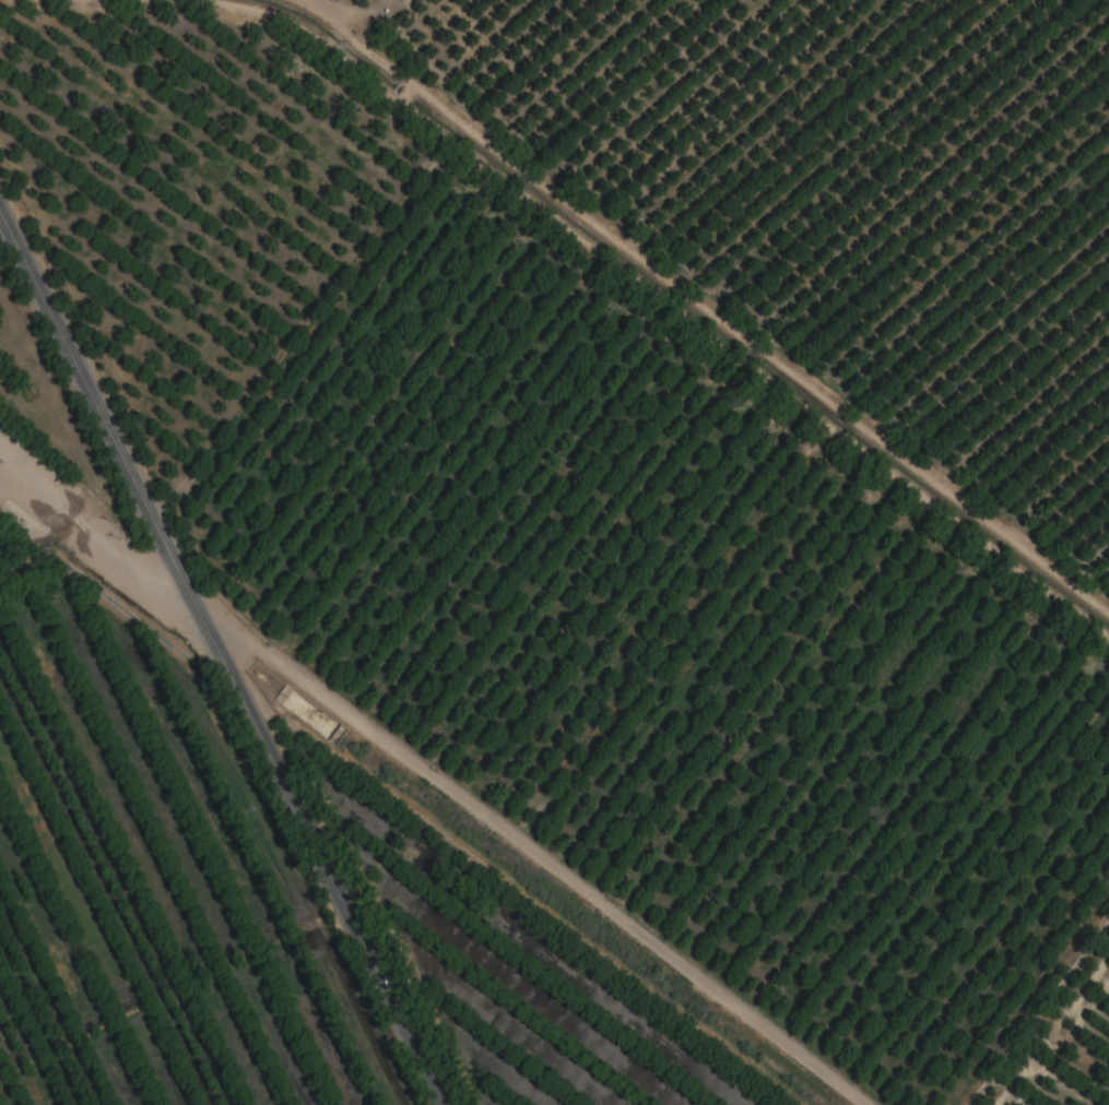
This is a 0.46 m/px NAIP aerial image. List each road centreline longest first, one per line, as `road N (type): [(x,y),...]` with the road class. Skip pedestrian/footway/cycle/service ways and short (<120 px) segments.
road 1 (track): [(1108,631),(290,22),(207,0)]
road 2 (secondary): [(440,1104),(0,216)]
road 3 (track): [(344,16),(352,46),(1108,611)]
road 4 (track): [(858,1104),(190,602)]
road 5 (track): [(796,1104),(221,665)]

